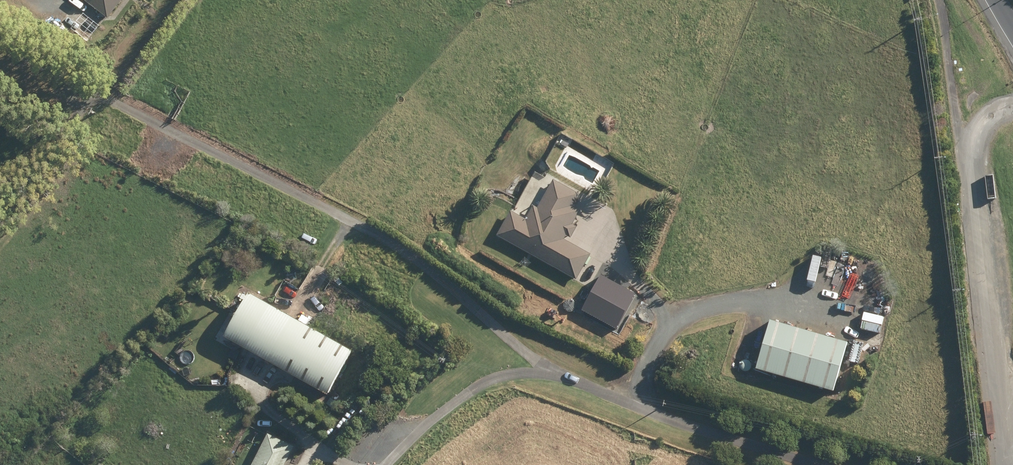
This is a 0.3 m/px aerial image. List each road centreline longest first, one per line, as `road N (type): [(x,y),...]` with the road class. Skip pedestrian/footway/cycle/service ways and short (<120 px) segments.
road 1 (track): [(108,103),(429,263),(536,359),(852,464)]
road 2 (track): [(639,394),(653,345),(697,306),(747,296),(843,302)]
road 3 (track): [(383,464),(425,418),(536,359)]
road 4 (track): [(0,221),(44,187),(108,103)]
road 5 (track): [(108,103),(179,0)]

